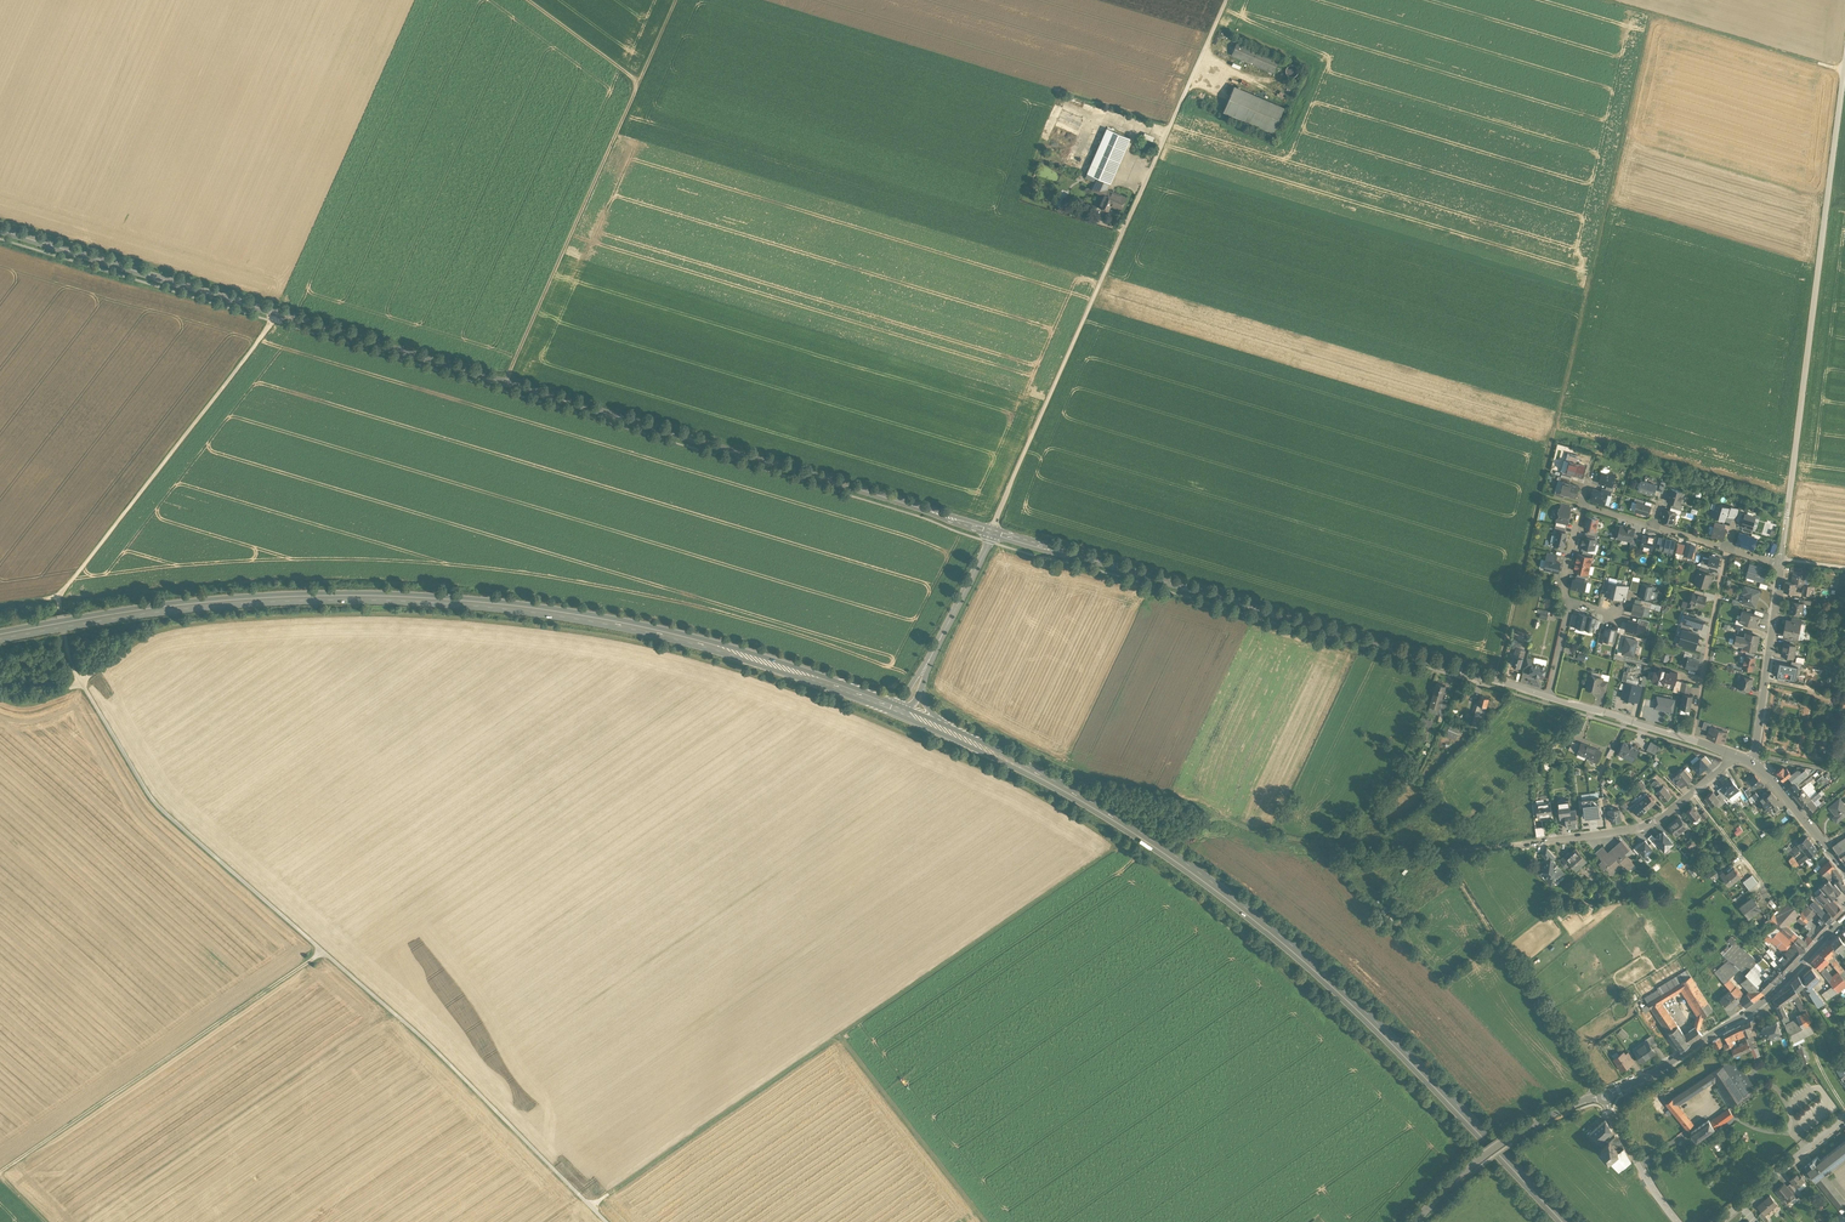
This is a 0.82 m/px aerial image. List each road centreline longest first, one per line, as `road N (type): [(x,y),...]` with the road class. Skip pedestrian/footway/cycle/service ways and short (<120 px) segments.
road 1 (track): [(275,313),(58,596),(71,666),(169,816),(433,1047),(606,1221)]
road 2 (track): [(1117,844),(1039,797),(811,698),(664,650),(510,624),(356,614),(163,629),(46,700),(0,699)]
road 3 (tertiary): [(0,229),(992,534)]
road 4 (primary): [(902,714),(678,638),(467,603),(247,600),(0,635)]
road 5 (primary): [(1566,1221),(1340,990),(1244,908),(1126,823),(946,733)]
road 6 (track): [(1654,16),(1496,682)]
road 7 (tertiary): [(992,534),(1548,697)]
road 8 (track): [(1117,844),(1253,949),(1462,1146),(1393,1221)]
road 9 (track): [(1444,852),(1341,849),(1264,835),(1184,803),(1069,773),(952,712)]
road 10 (tertiary): [(1844,64),(1781,562)]
road 11 (track): [(526,0),(637,83),(505,382)]
road 12 (track): [(0,1179),(328,954)]
road 13 (track): [(840,1036),(1117,844)]
road 14 (track): [(591,1207),(840,1036)]
road 15 (residential): [(1844,920),(1739,1022),(1605,1097)]
road 16 (track): [(1596,1097),(1444,852)]
road 17 (track): [(1603,0),(1844,74)]
road 18 (track): [(840,1036),(987,1221)]
road 19 (tertiary): [(1781,562),(1752,755)]
road 20 (residential): [(1728,548),(1692,739)]
road 21 (residential): [(1518,845),(1638,828),(1692,793)]
road 22 (primary): [(992,534),(916,687)]
road 23 (residential): [(1725,1221),(1844,1123)]
road 24 (tertiary): [(1548,697),(1692,739)]
road 25 (residential): [(1605,1097),(1556,1111),(1475,1160)]
road 26 (tertiary): [(1750,761),(1844,872)]
road 27 (residential): [(1676,1221),(1605,1097)]

